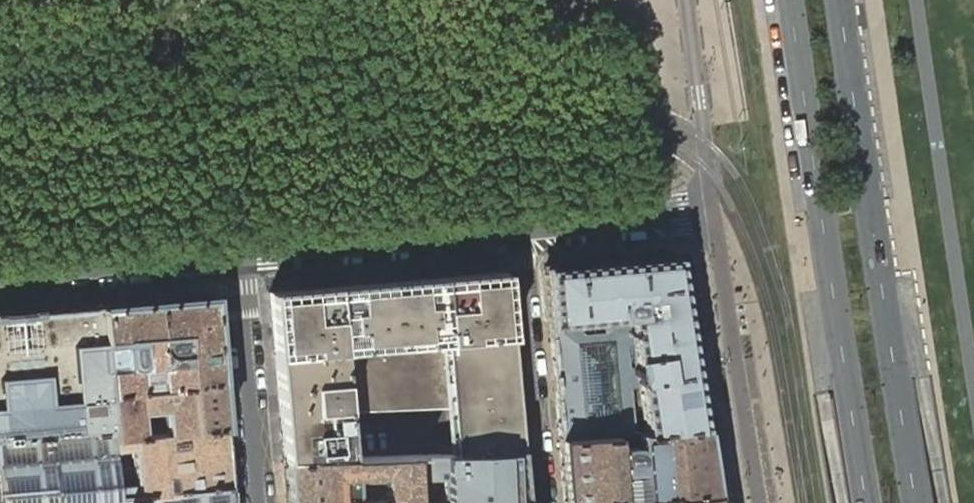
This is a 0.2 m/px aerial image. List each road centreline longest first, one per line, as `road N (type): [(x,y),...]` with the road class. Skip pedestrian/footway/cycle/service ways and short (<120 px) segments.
road 1 (secondary): [(792,0),(868,502)]
road 2 (secondary): [(916,502),(841,0)]
road 3 (residential): [(762,502),(715,222),(523,239)]
road 4 (residential): [(523,239),(240,263)]
road 5 (residential): [(546,502),(523,239)]
road 6 (residential): [(240,263),(0,283)]
road 7 (residential): [(261,502),(240,263)]

